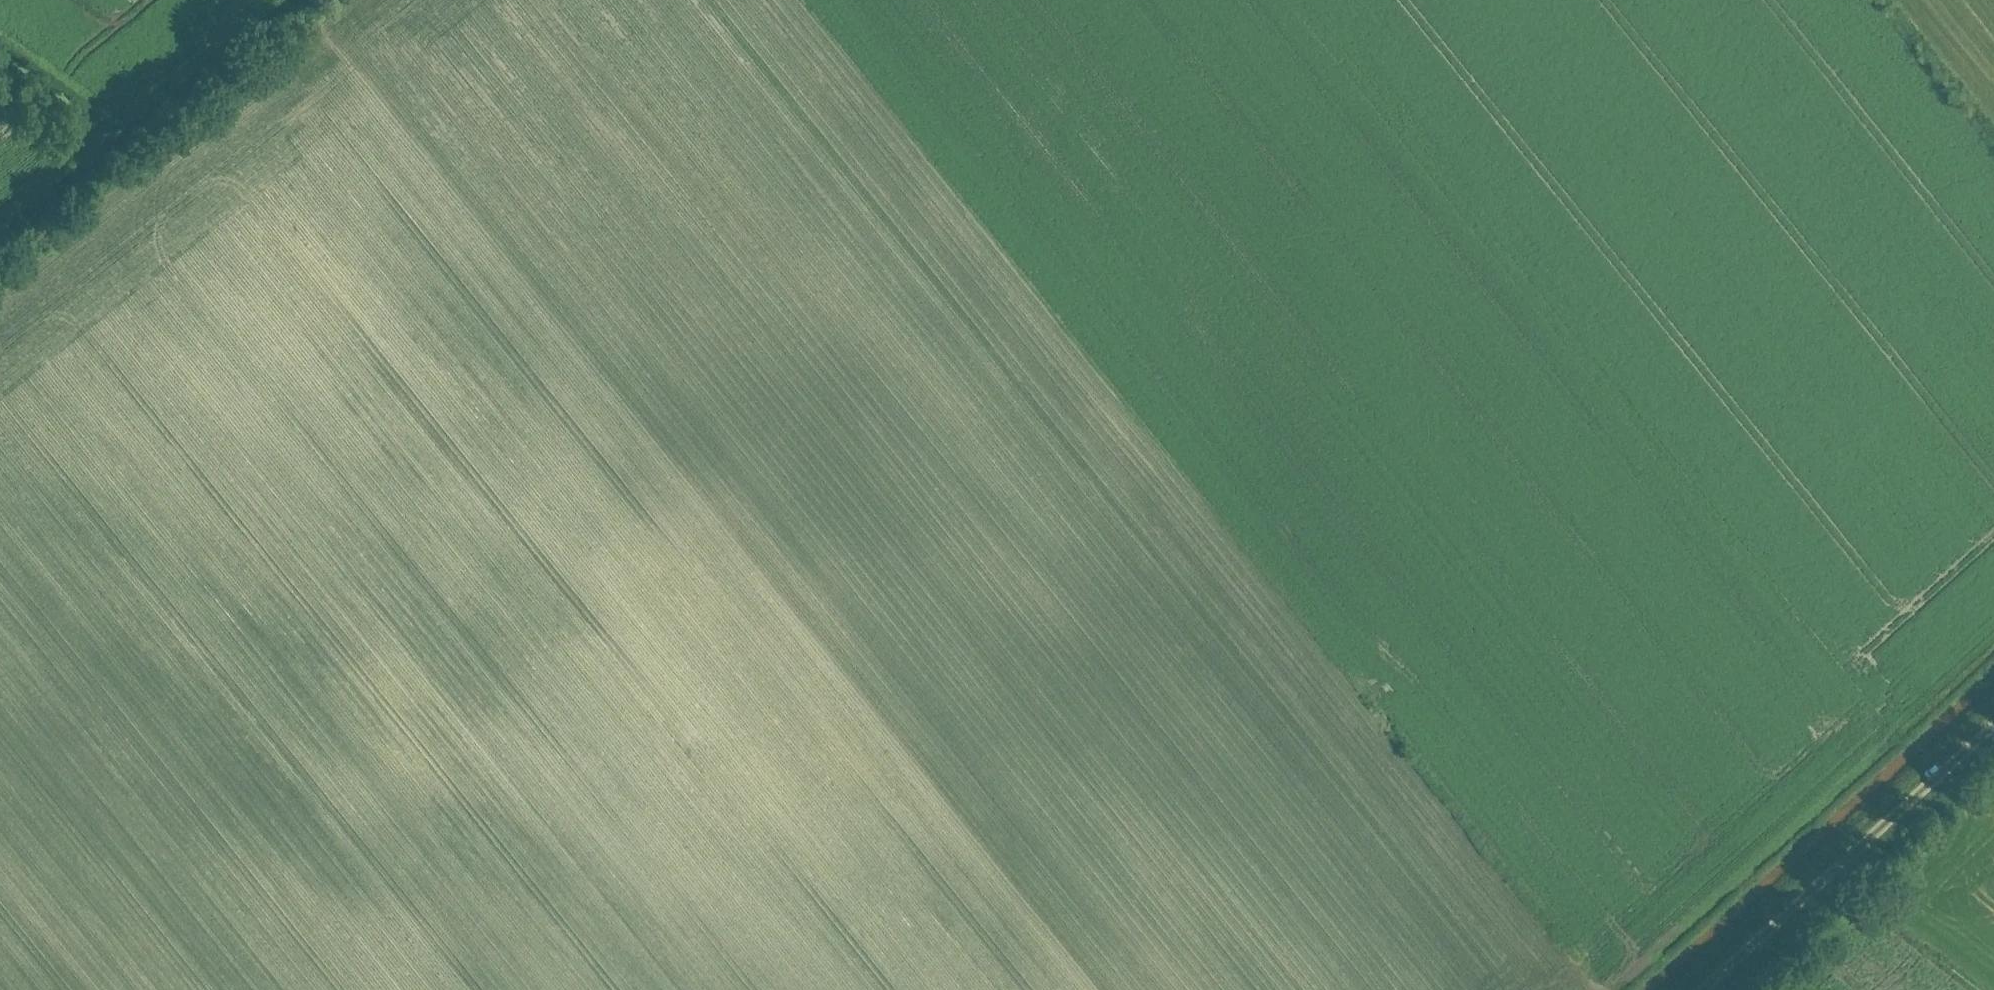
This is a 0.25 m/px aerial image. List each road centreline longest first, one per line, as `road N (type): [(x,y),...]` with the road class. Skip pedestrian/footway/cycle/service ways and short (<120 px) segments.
road 1 (track): [(1692,989),(1993,714)]

